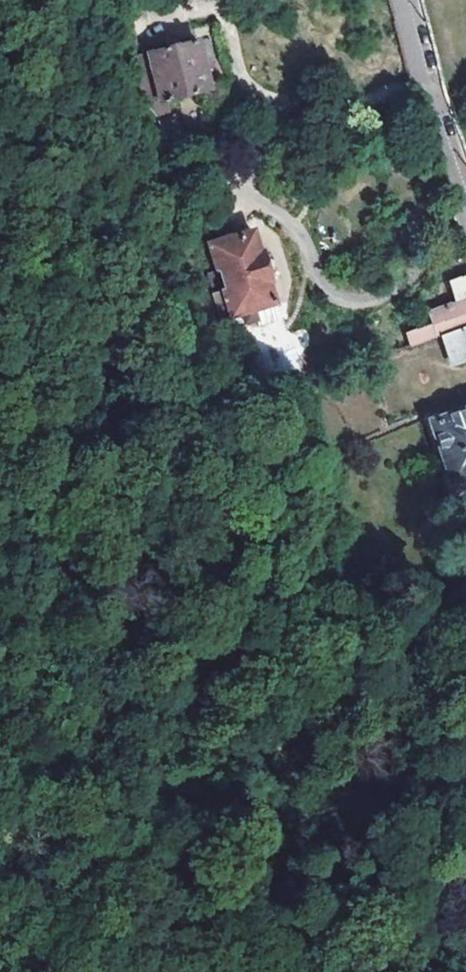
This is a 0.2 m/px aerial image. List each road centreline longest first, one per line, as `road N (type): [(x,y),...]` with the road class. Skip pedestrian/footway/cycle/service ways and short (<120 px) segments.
road 1 (residential): [(465,202),(401,0)]

